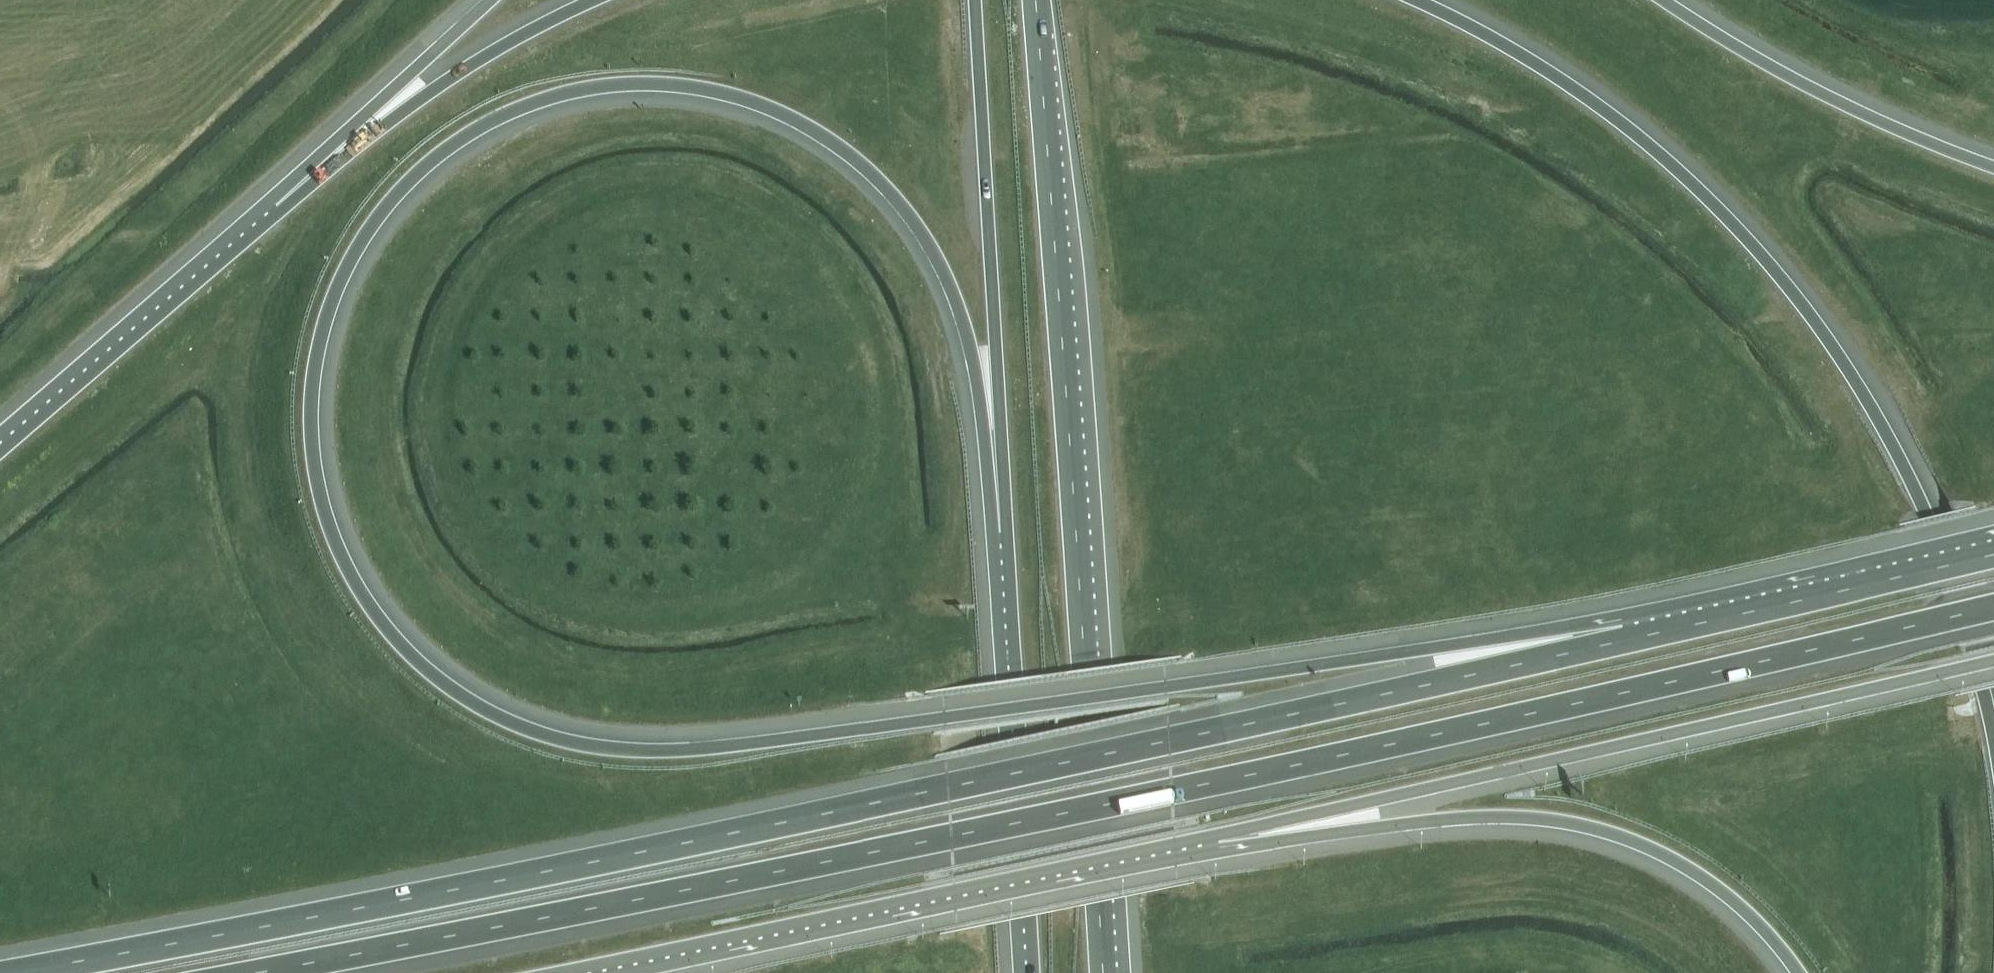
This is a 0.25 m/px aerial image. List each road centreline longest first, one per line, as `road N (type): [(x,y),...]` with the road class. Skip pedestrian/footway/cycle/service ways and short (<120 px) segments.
road 1 (motorway): [(1633,638),(1432,649),(680,751),(604,749),(538,734),(475,708),(421,669),(367,607),(338,554),(316,479),(311,425),(329,308),(383,211),(484,124),(578,90),(632,85),(744,98),(829,140),(870,173),(922,234),(955,294),(971,348),(1007,532)]
road 2 (motorway): [(263,972),(1170,793),(1993,607)]
road 3 (motorway): [(1633,638),(948,789),(21,972)]
road 4 (motorway): [(1993,739),(1970,619),(1934,519),(1807,306),(1719,207),(1596,101),(1416,0)]
road 5 (trunk): [(1103,972),(1036,0)]
road 6 (motorway): [(1217,842),(1993,661)]
road 7 (motorway): [(585,972),(1217,842)]
road 8 (motorway): [(1217,842),(1466,818),(1586,826),(1705,880),(1755,920),(1798,972)]
road 9 (trunk): [(973,0),(1007,532)]
road 10 (trunk): [(1007,532),(1034,972)]
road 11 (motorway): [(598,0),(453,80),(275,220)]
road 12 (motorway): [(1993,554),(1633,638)]
road 13 (motorway): [(1993,164),(1839,98),(1663,0)]
road 14 (motorway): [(275,220),(0,454)]
road 15 (motorway): [(492,0),(413,71),(275,220)]

